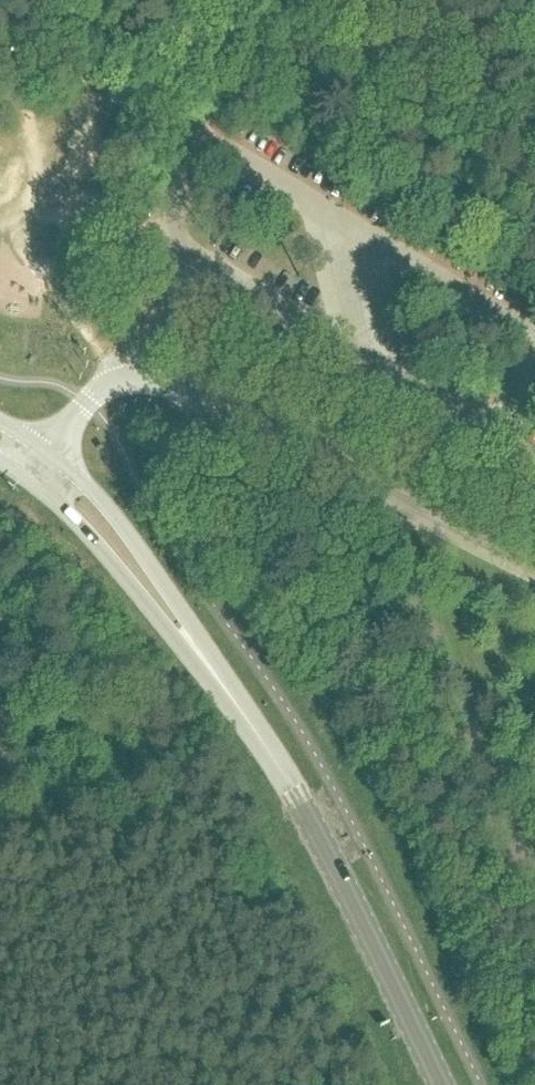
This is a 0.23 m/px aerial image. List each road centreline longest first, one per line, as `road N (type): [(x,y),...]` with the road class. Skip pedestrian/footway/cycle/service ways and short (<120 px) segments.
road 1 (primary): [(441,1084),(304,811),(211,672)]
road 2 (primary): [(211,672),(211,655),(109,511),(0,423)]
road 3 (primary): [(0,463),(69,518),(194,667),(211,672)]

